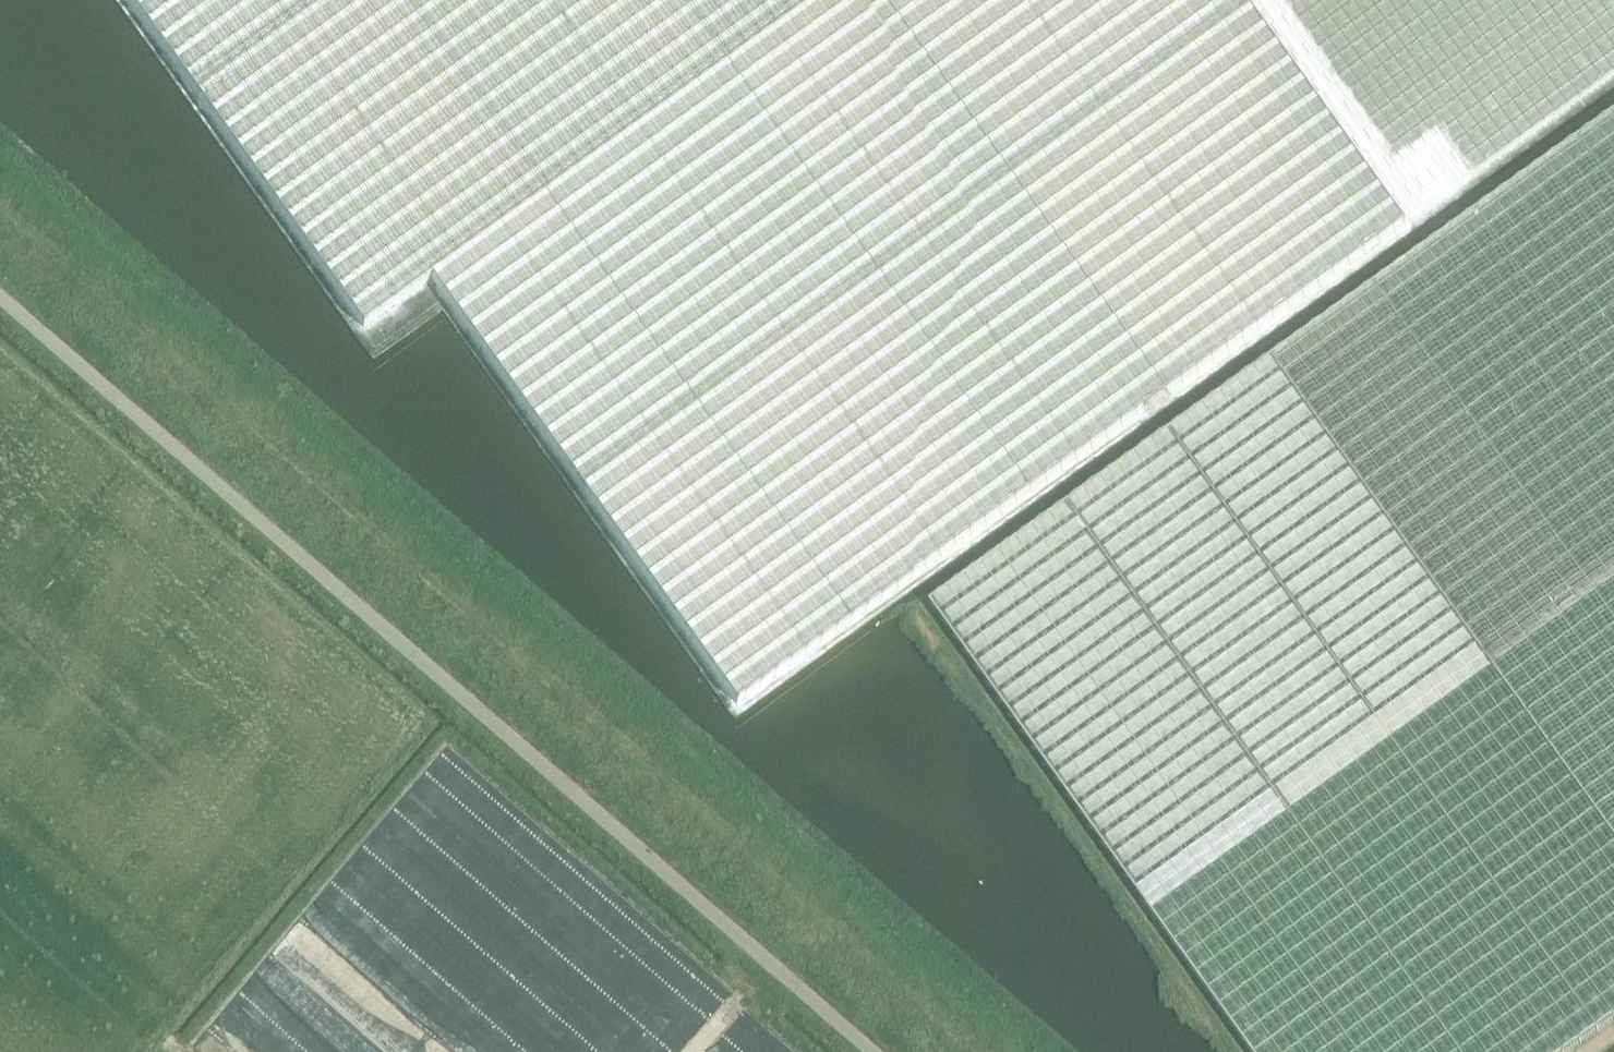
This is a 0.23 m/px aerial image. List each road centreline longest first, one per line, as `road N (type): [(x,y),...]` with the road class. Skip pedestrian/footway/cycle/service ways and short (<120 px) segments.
road 1 (track): [(988,1051),(0,207)]

